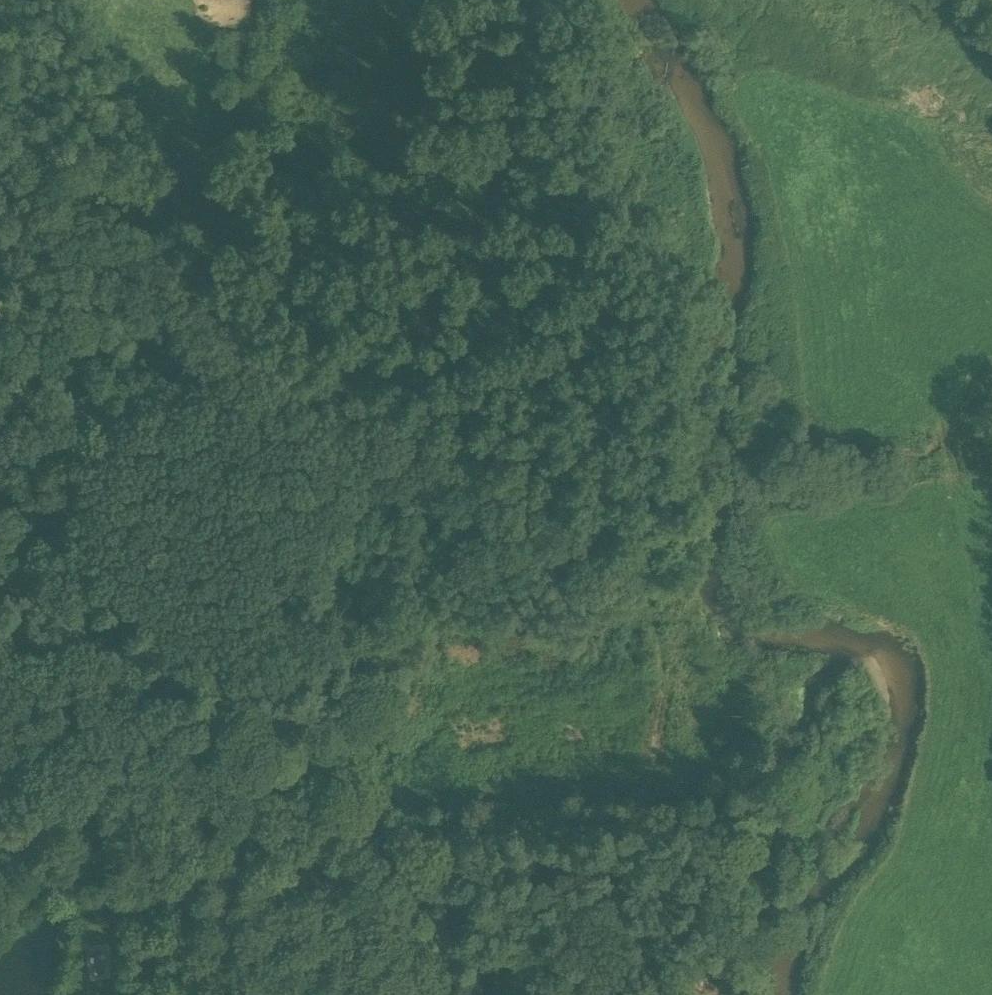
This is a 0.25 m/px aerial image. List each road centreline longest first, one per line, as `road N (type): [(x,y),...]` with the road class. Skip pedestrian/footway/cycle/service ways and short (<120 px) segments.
road 1 (track): [(0,439),(67,551),(137,626),(227,702),(344,777),(398,842)]
road 2 (track): [(398,842),(707,824)]
road 3 (track): [(398,842),(438,916),(445,994)]

